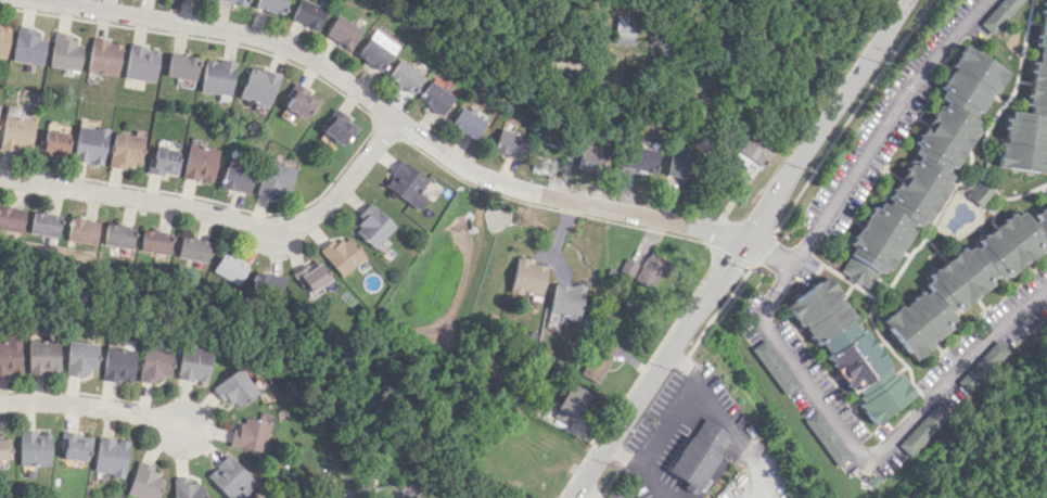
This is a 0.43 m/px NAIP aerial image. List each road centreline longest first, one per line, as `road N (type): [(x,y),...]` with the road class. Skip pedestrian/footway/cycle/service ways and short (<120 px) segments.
road 1 (residential): [(746,241),(465,169),(315,62),(261,39),(44,0)]
road 2 (secondary): [(573,497),(881,40)]
road 3 (residential): [(1046,287),(987,334),(867,459),(766,330),(764,310),(781,283)]
road 4 (residential): [(0,177),(285,225),(327,209),(393,119)]
road 5 (residential): [(813,233),(919,75),(987,0)]
road 6 (residential): [(0,404),(105,409),(182,429)]

